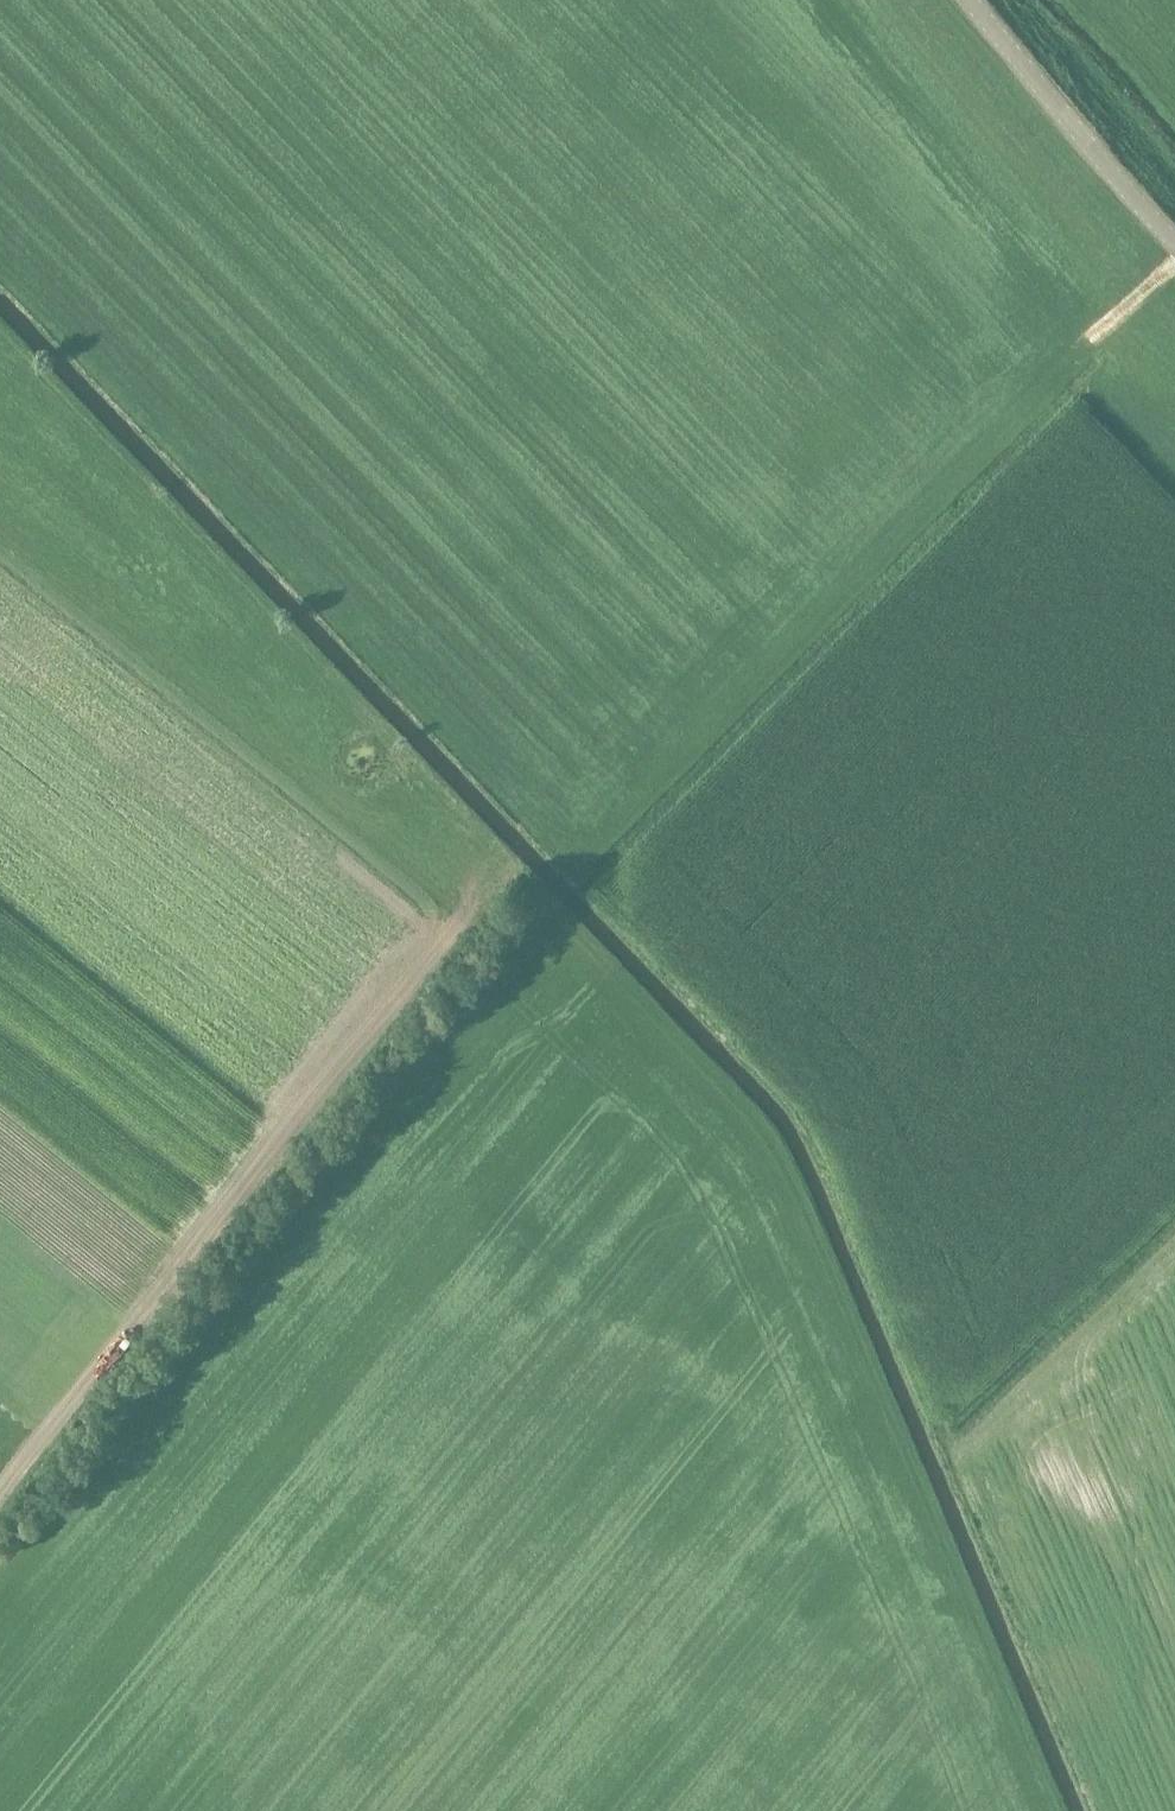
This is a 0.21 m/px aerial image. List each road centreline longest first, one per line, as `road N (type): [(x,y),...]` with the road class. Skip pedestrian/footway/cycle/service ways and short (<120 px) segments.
road 1 (tertiary): [(1174,243),(969,0)]

